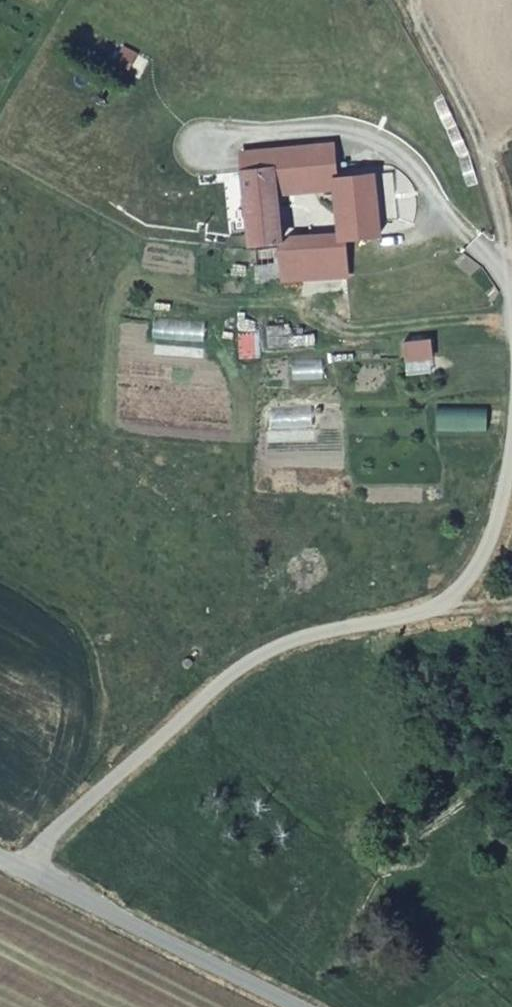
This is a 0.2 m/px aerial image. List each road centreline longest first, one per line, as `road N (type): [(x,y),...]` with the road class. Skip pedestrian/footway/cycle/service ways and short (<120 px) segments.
road 1 (residential): [(32,874),(125,769),(267,651),(319,631),(448,607),(494,549),(511,474)]
road 2 (unclassified): [(294,1006),(32,874)]
road 3 (track): [(372,621),(389,686),(406,715),(444,772),(511,836)]
road 4 (track): [(414,0),(483,144),(511,132)]

